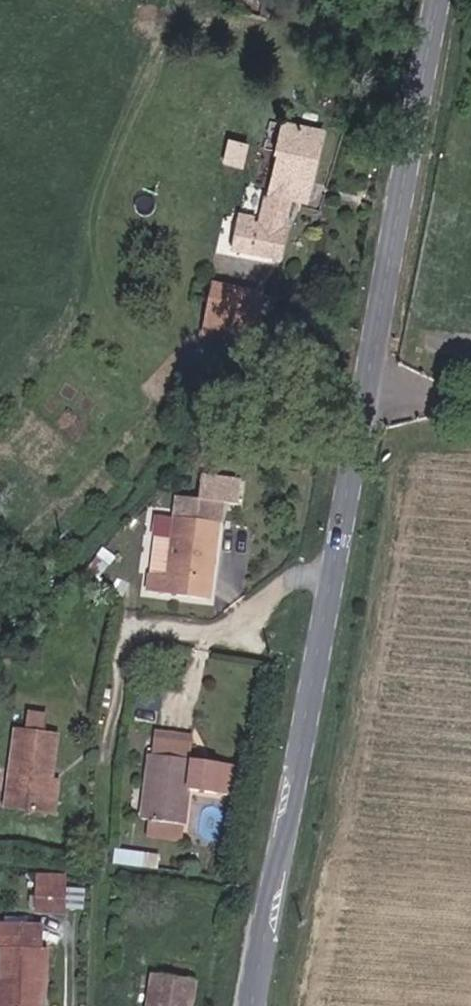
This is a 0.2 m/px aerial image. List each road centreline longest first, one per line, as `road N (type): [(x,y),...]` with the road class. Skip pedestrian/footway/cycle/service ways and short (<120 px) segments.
road 1 (secondary): [(440,0),(253,1005)]

